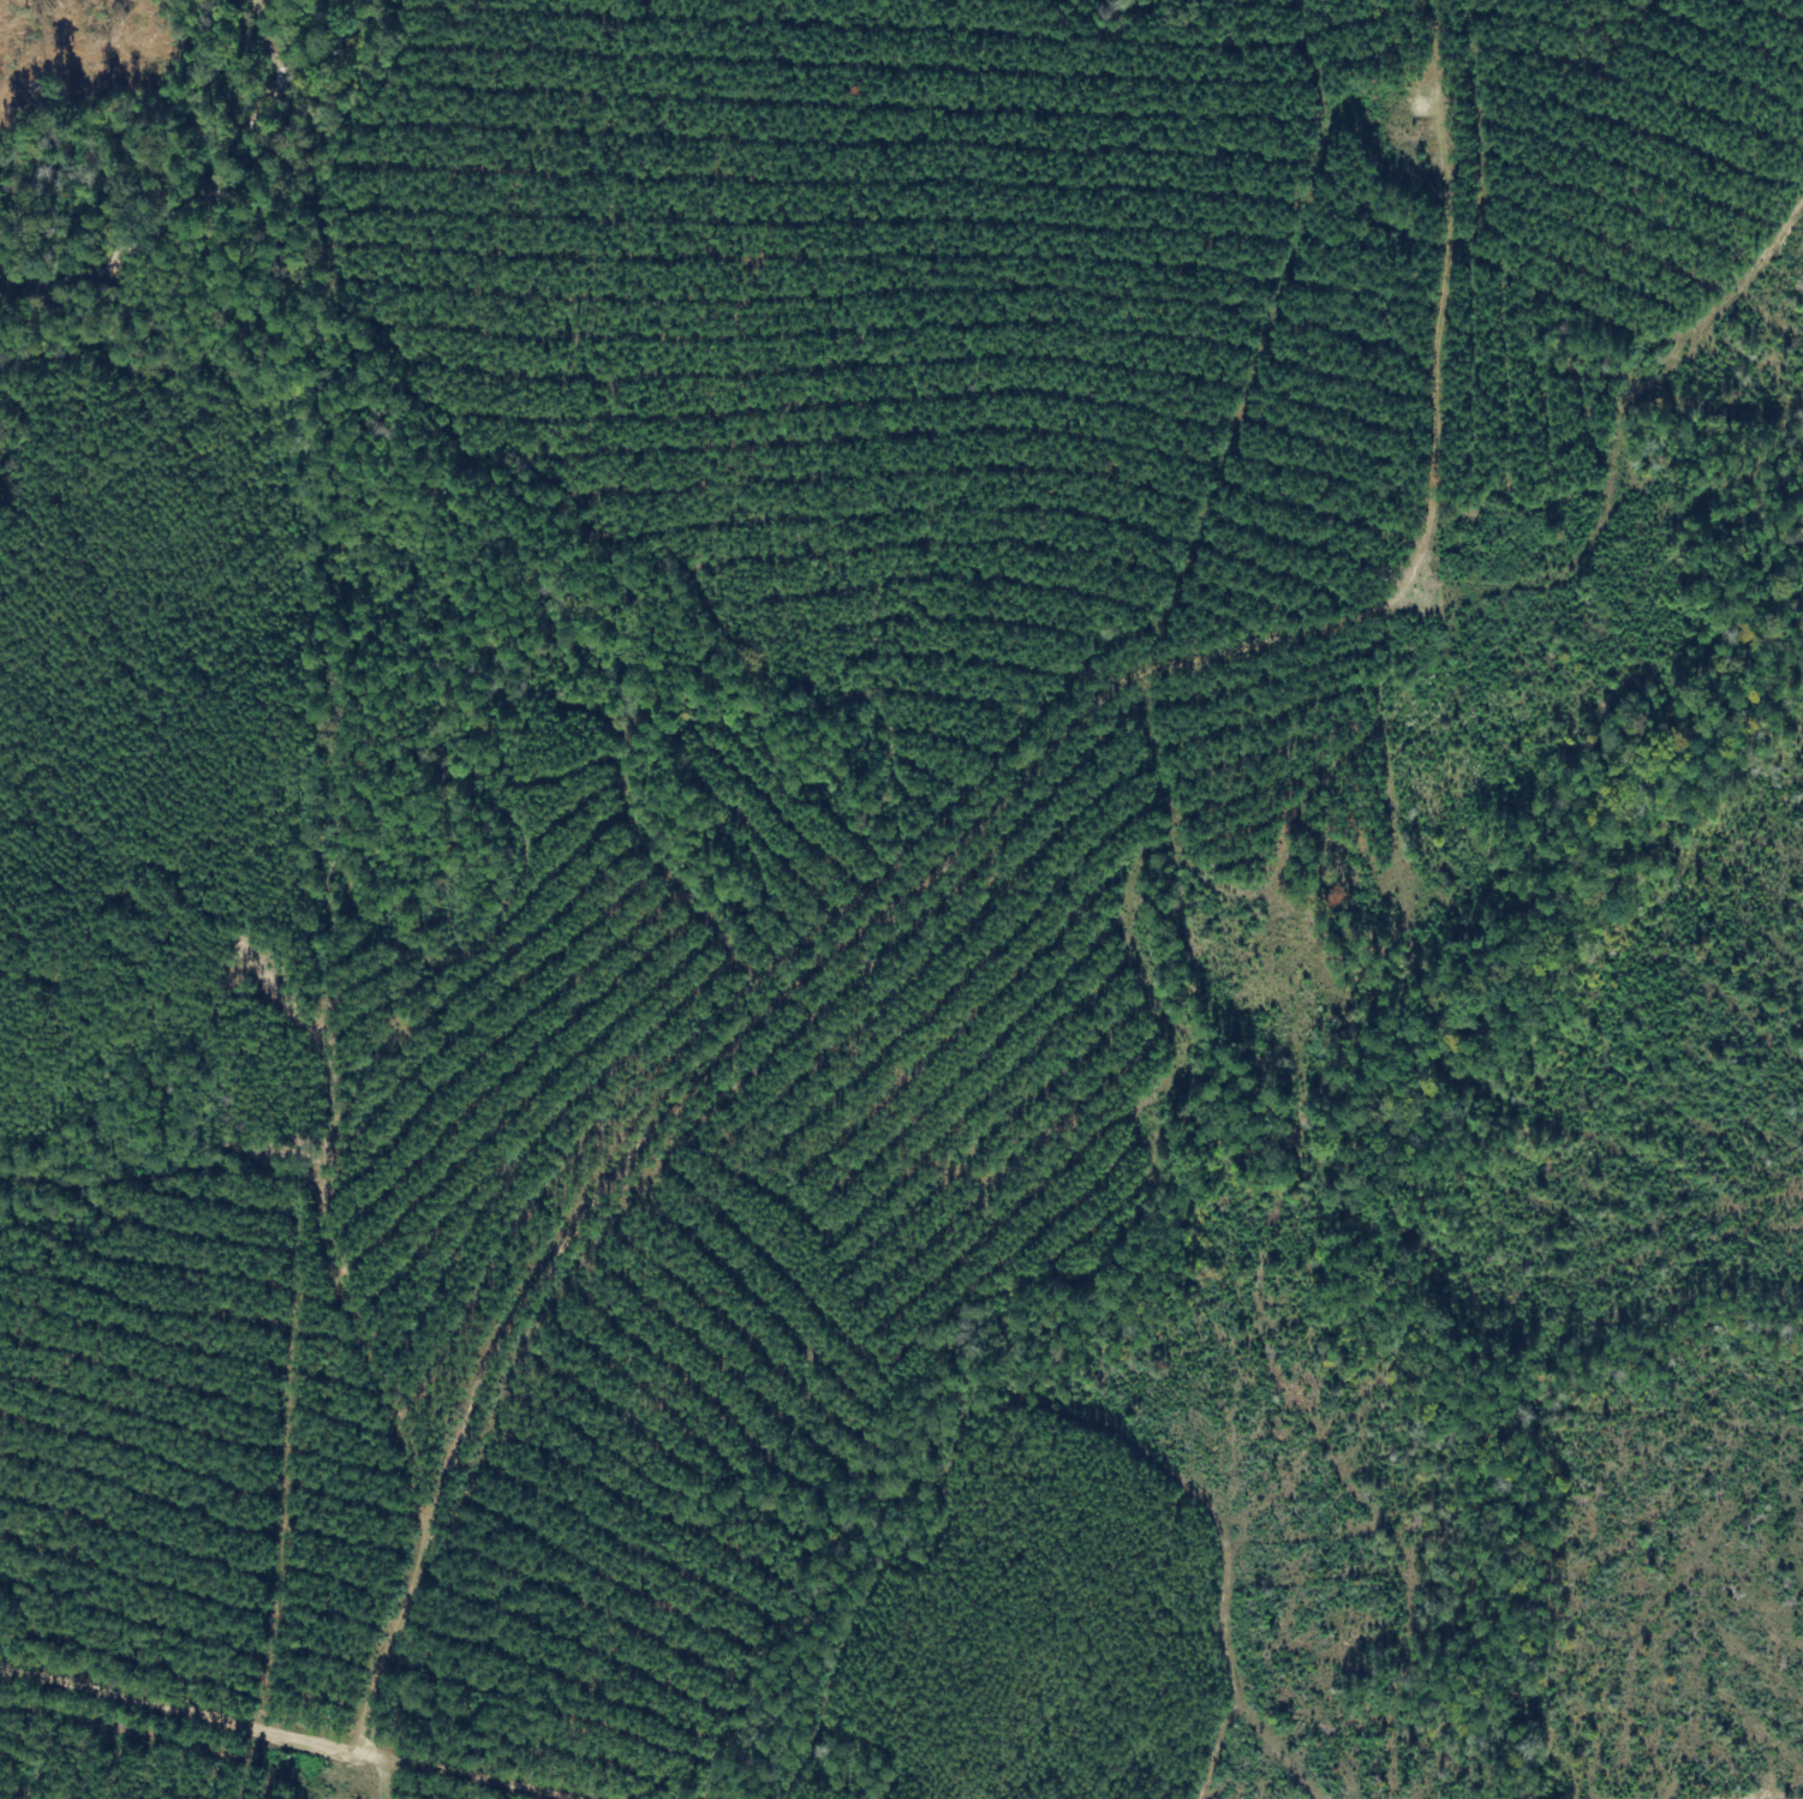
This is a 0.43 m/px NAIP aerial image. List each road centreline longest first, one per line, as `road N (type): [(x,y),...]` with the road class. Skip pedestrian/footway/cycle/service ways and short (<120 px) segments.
road 1 (residential): [(692,1056),(871,973),(948,889),(984,805),(1377,656),(1437,596),(1461,494),(1449,32),(1432,0)]
road 2 (residential): [(692,1056),(662,1020),(656,781),(751,524),(876,291),(1032,141),(1133,74),(1327,0)]
road 3 (residential): [(614,1158),(345,1100),(317,1032),(342,931),(270,676),(229,627),(137,563),(109,483),(124,395),(144,347),(147,275)]
road 4 (residential): [(382,1751),(406,1595),(477,1409),(614,1158),(692,1056)]
road 5 (residential): [(0,1697),(382,1751)]
road 6 (residential): [(382,1751),(502,1798)]

